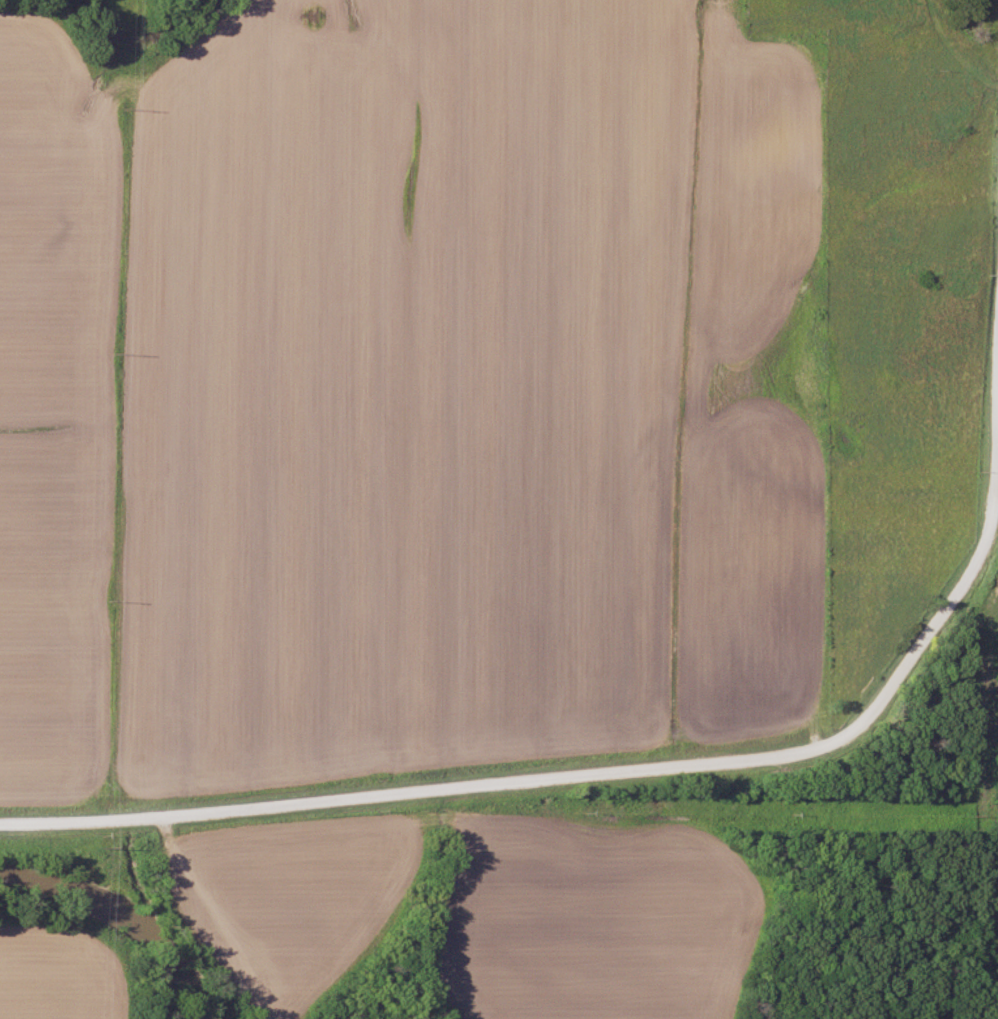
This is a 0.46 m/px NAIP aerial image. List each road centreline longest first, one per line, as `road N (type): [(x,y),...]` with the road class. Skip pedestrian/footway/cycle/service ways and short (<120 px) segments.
road 1 (residential): [(0,818),(166,816),(803,758),(852,736),(977,578),(997,494)]

